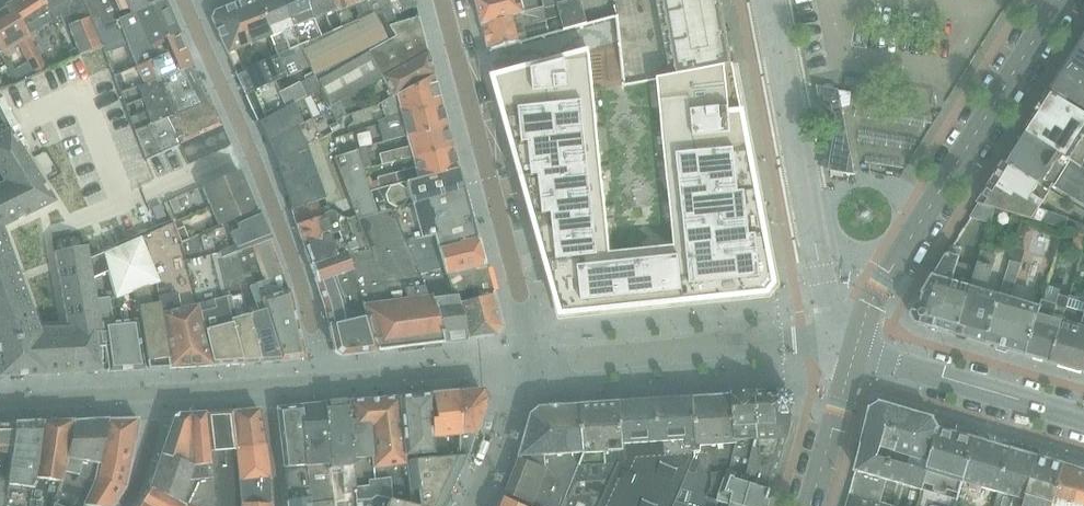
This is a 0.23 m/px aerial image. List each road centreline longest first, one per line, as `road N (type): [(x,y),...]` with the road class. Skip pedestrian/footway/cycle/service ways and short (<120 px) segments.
road 1 (tertiary): [(1059,0),(878,290),(856,350)]
road 2 (residential): [(191,12),(249,152),(311,341)]
road 3 (tertiary): [(1083,418),(856,350)]
road 4 (tertiary): [(810,505),(856,350)]
road 5 (residential): [(160,392),(136,489),(124,505)]

